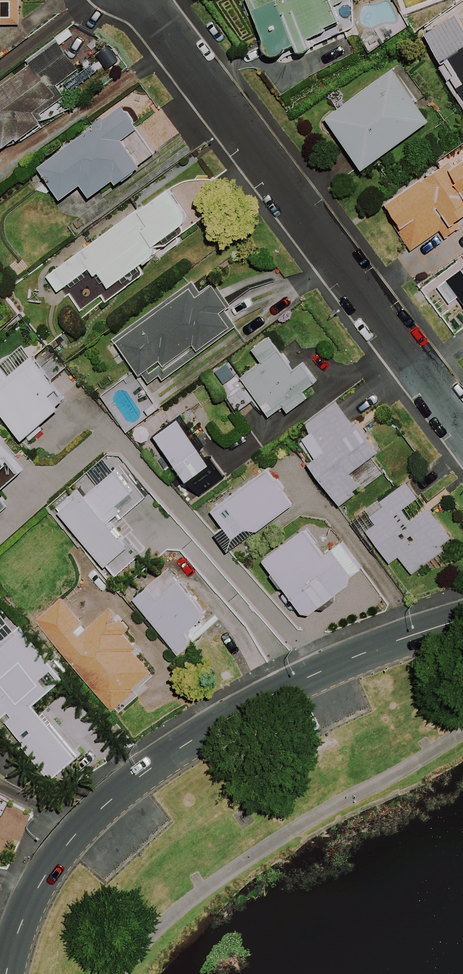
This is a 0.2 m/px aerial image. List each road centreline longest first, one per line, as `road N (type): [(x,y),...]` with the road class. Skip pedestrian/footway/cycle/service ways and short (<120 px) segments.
road 1 (unclassified): [(7,973),(11,941),(52,864),(100,808),(315,675),(462,619)]
road 2 (residential): [(462,430),(145,0)]

